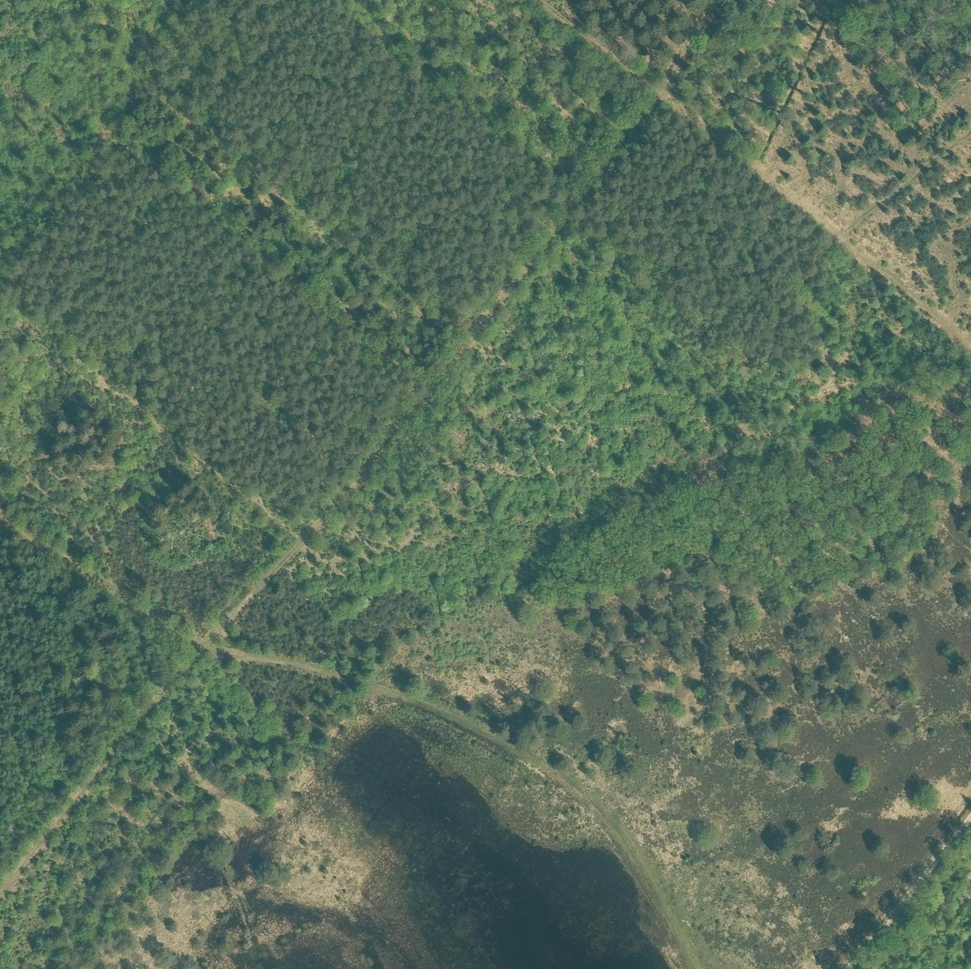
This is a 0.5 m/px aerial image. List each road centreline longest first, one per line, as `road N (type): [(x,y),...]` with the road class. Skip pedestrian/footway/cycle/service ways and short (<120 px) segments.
road 1 (track): [(205,646),(387,442),(661,97)]
road 2 (track): [(205,646),(0,511)]
road 3 (track): [(841,240),(661,97)]
road 4 (track): [(851,968),(970,820)]
road 5 (track): [(841,240),(970,126)]
road 6 (track): [(970,348),(841,240)]
road 7 (track): [(661,97),(541,0)]

